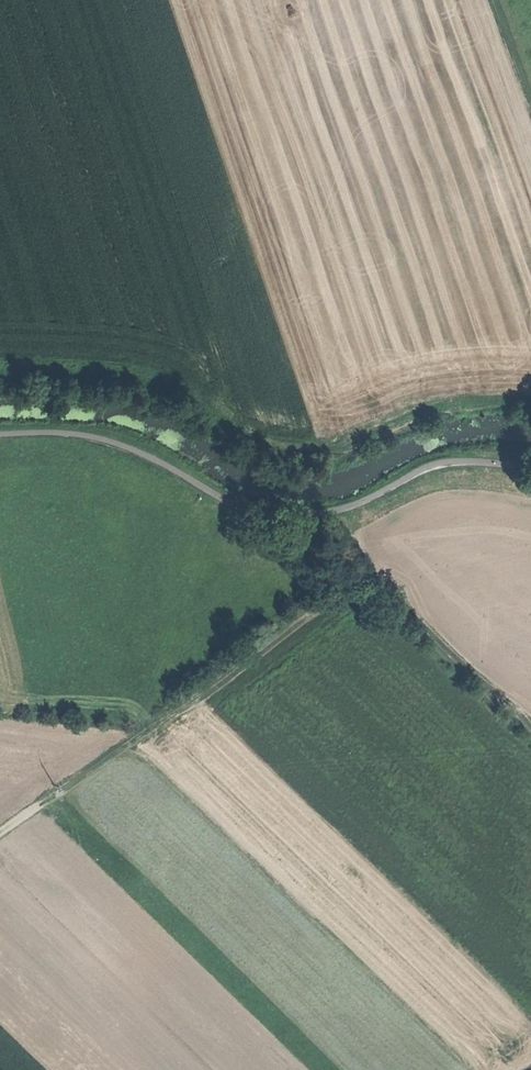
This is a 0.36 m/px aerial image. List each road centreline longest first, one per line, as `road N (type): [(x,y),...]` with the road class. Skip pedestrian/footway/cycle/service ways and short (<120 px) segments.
road 1 (track): [(107,0),(266,452),(303,461),(352,451),(443,413),(492,402),(530,406)]
road 2 (track): [(370,577),(233,692),(0,832)]
road 3 (track): [(530,718),(370,577)]
road 4 (track): [(166,729),(152,716),(155,689),(191,599),(235,545)]

